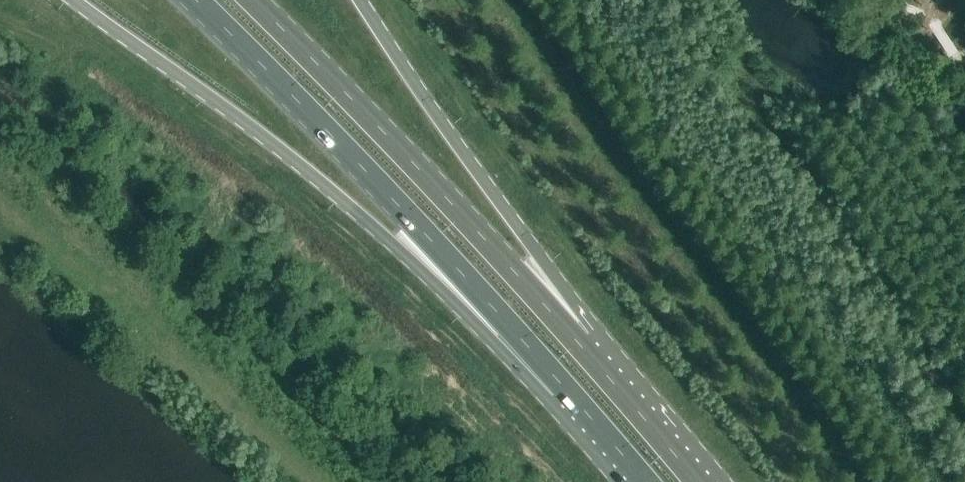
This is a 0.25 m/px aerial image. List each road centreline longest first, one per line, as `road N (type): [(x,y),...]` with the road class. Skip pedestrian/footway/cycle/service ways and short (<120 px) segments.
road 1 (trunk): [(73,0),(223,104),(565,390)]
road 2 (trunk): [(195,0),(565,390)]
road 3 (trunk): [(588,343),(252,0)]
road 4 (trunk): [(588,343),(531,243),(361,0)]
road 5 (trunk): [(700,481),(588,343)]
road 6 (trunk): [(565,390),(643,481)]

